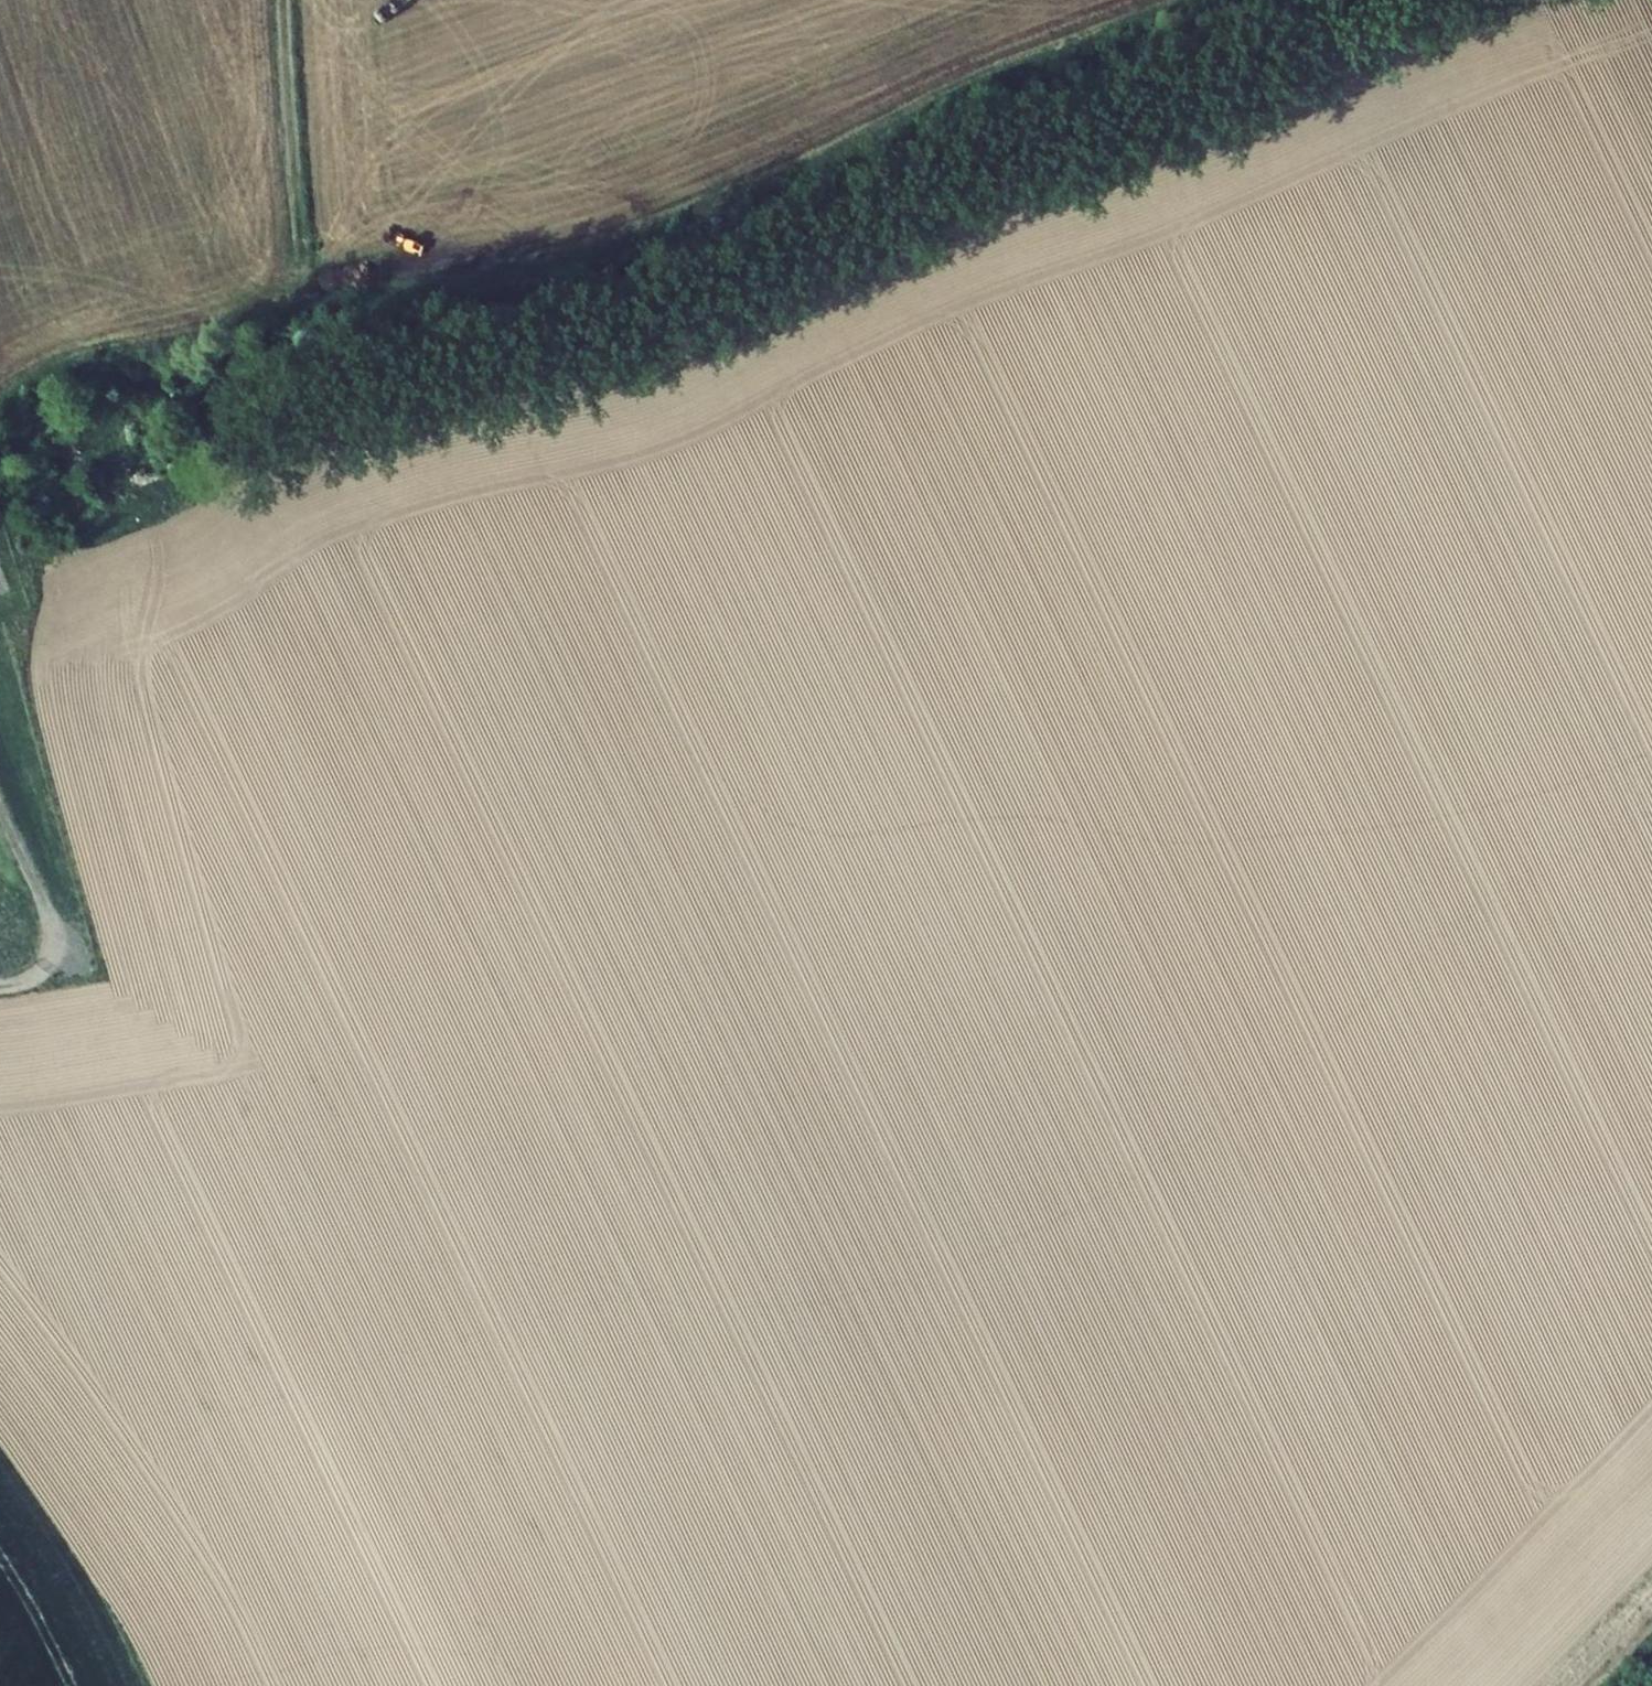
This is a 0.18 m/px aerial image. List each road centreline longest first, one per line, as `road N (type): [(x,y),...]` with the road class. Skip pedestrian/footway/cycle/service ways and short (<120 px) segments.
road 1 (unclassified): [(304,386),(283,0)]

